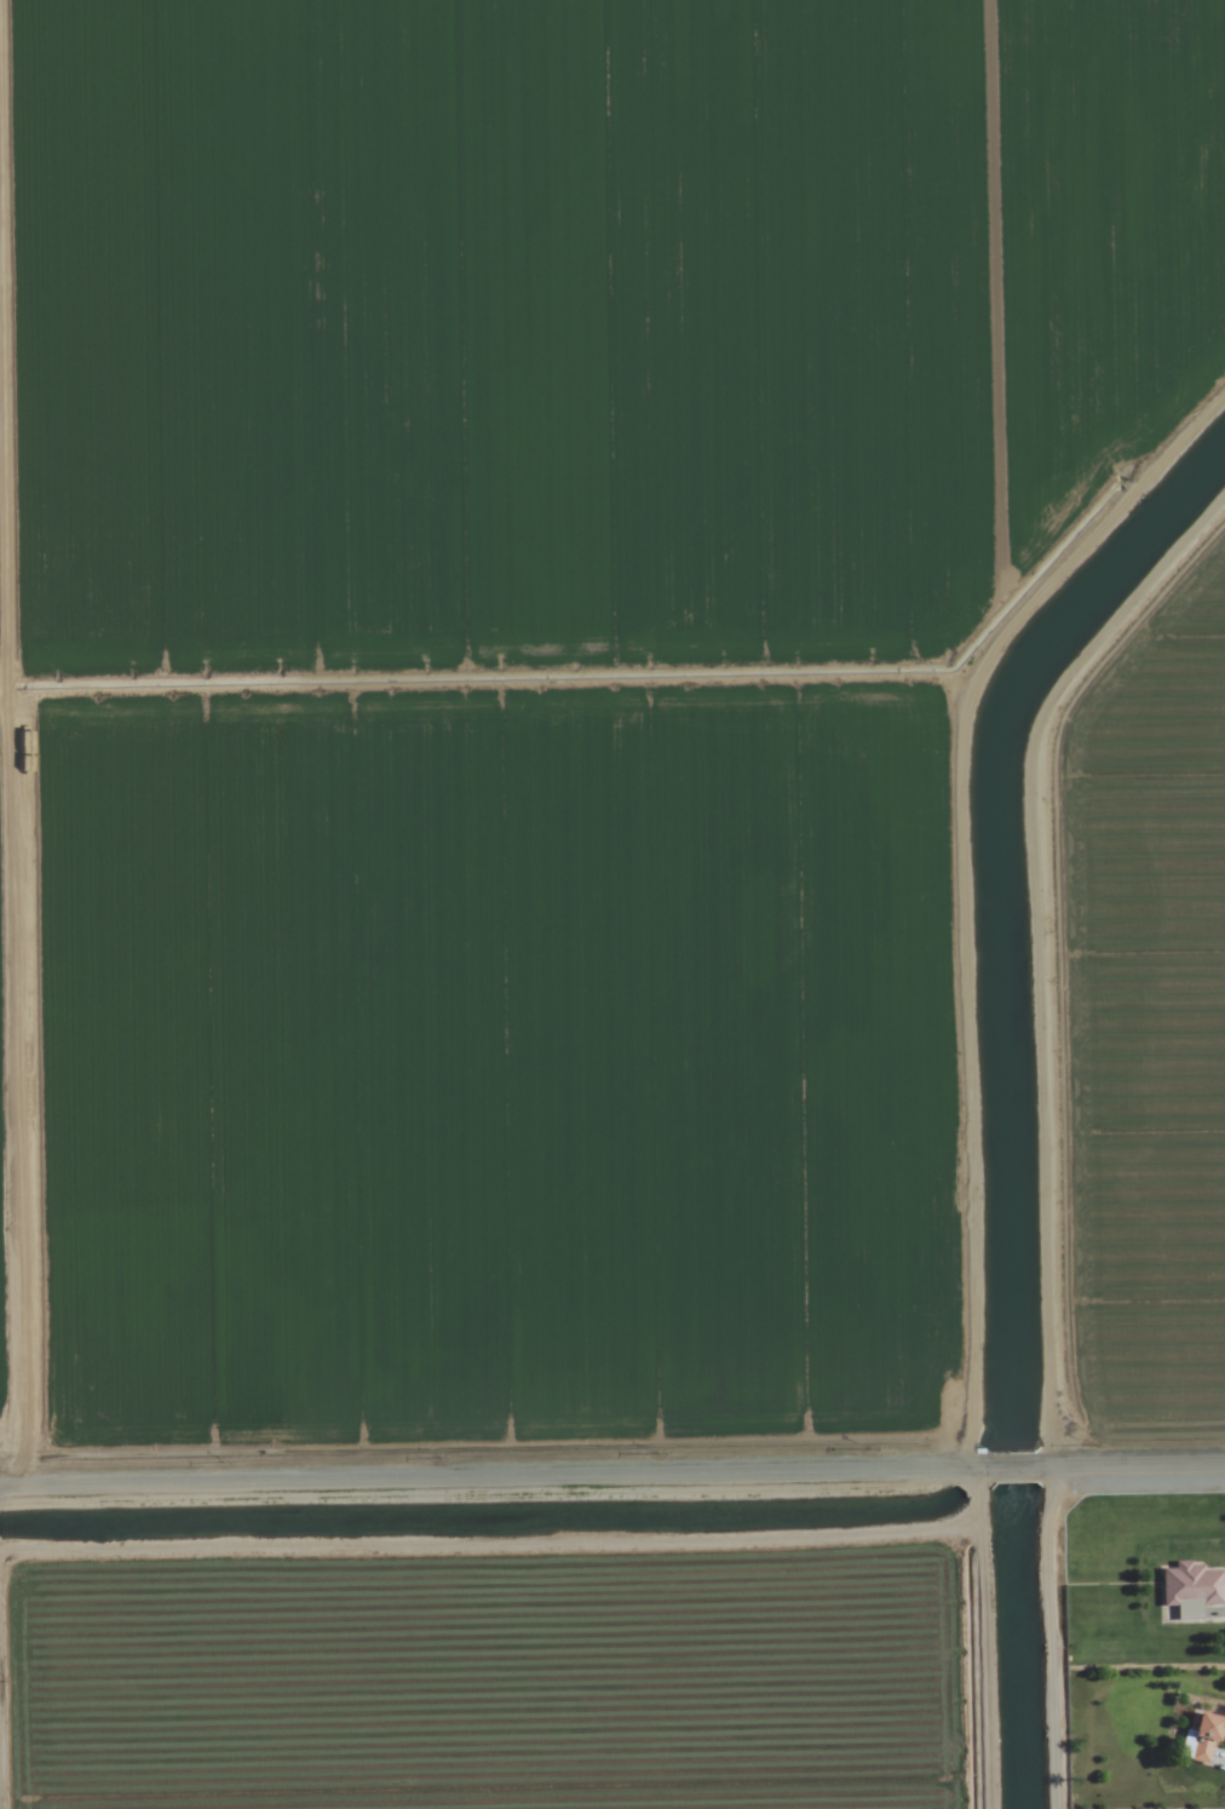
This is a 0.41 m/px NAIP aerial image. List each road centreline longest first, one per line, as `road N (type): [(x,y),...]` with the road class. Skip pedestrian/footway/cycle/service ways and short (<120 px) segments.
road 1 (residential): [(0,1484),(947,1468)]
road 2 (residential): [(1059,1461),(1224,1461)]

